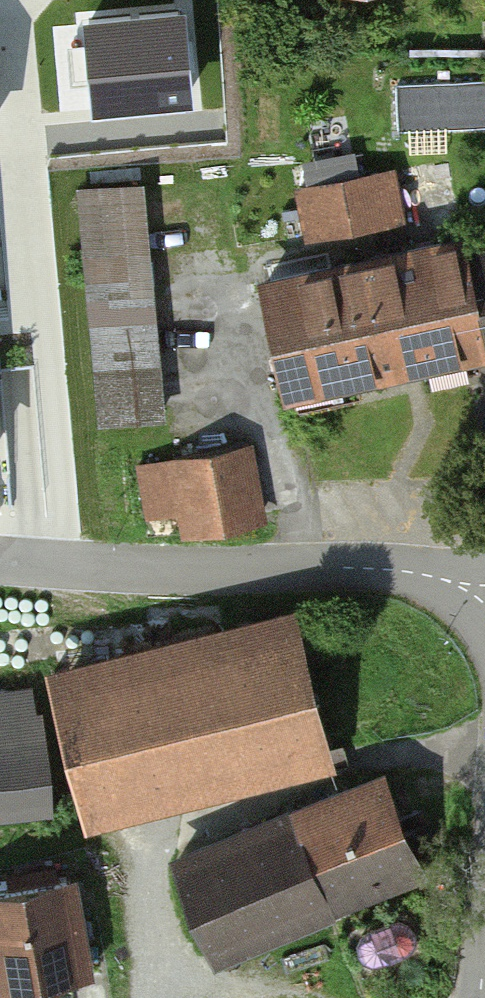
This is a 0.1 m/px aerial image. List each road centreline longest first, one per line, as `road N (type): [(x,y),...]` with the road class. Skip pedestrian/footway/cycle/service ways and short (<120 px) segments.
road 1 (residential): [(0,560),(204,573),(353,567),(442,578),(484,595)]

